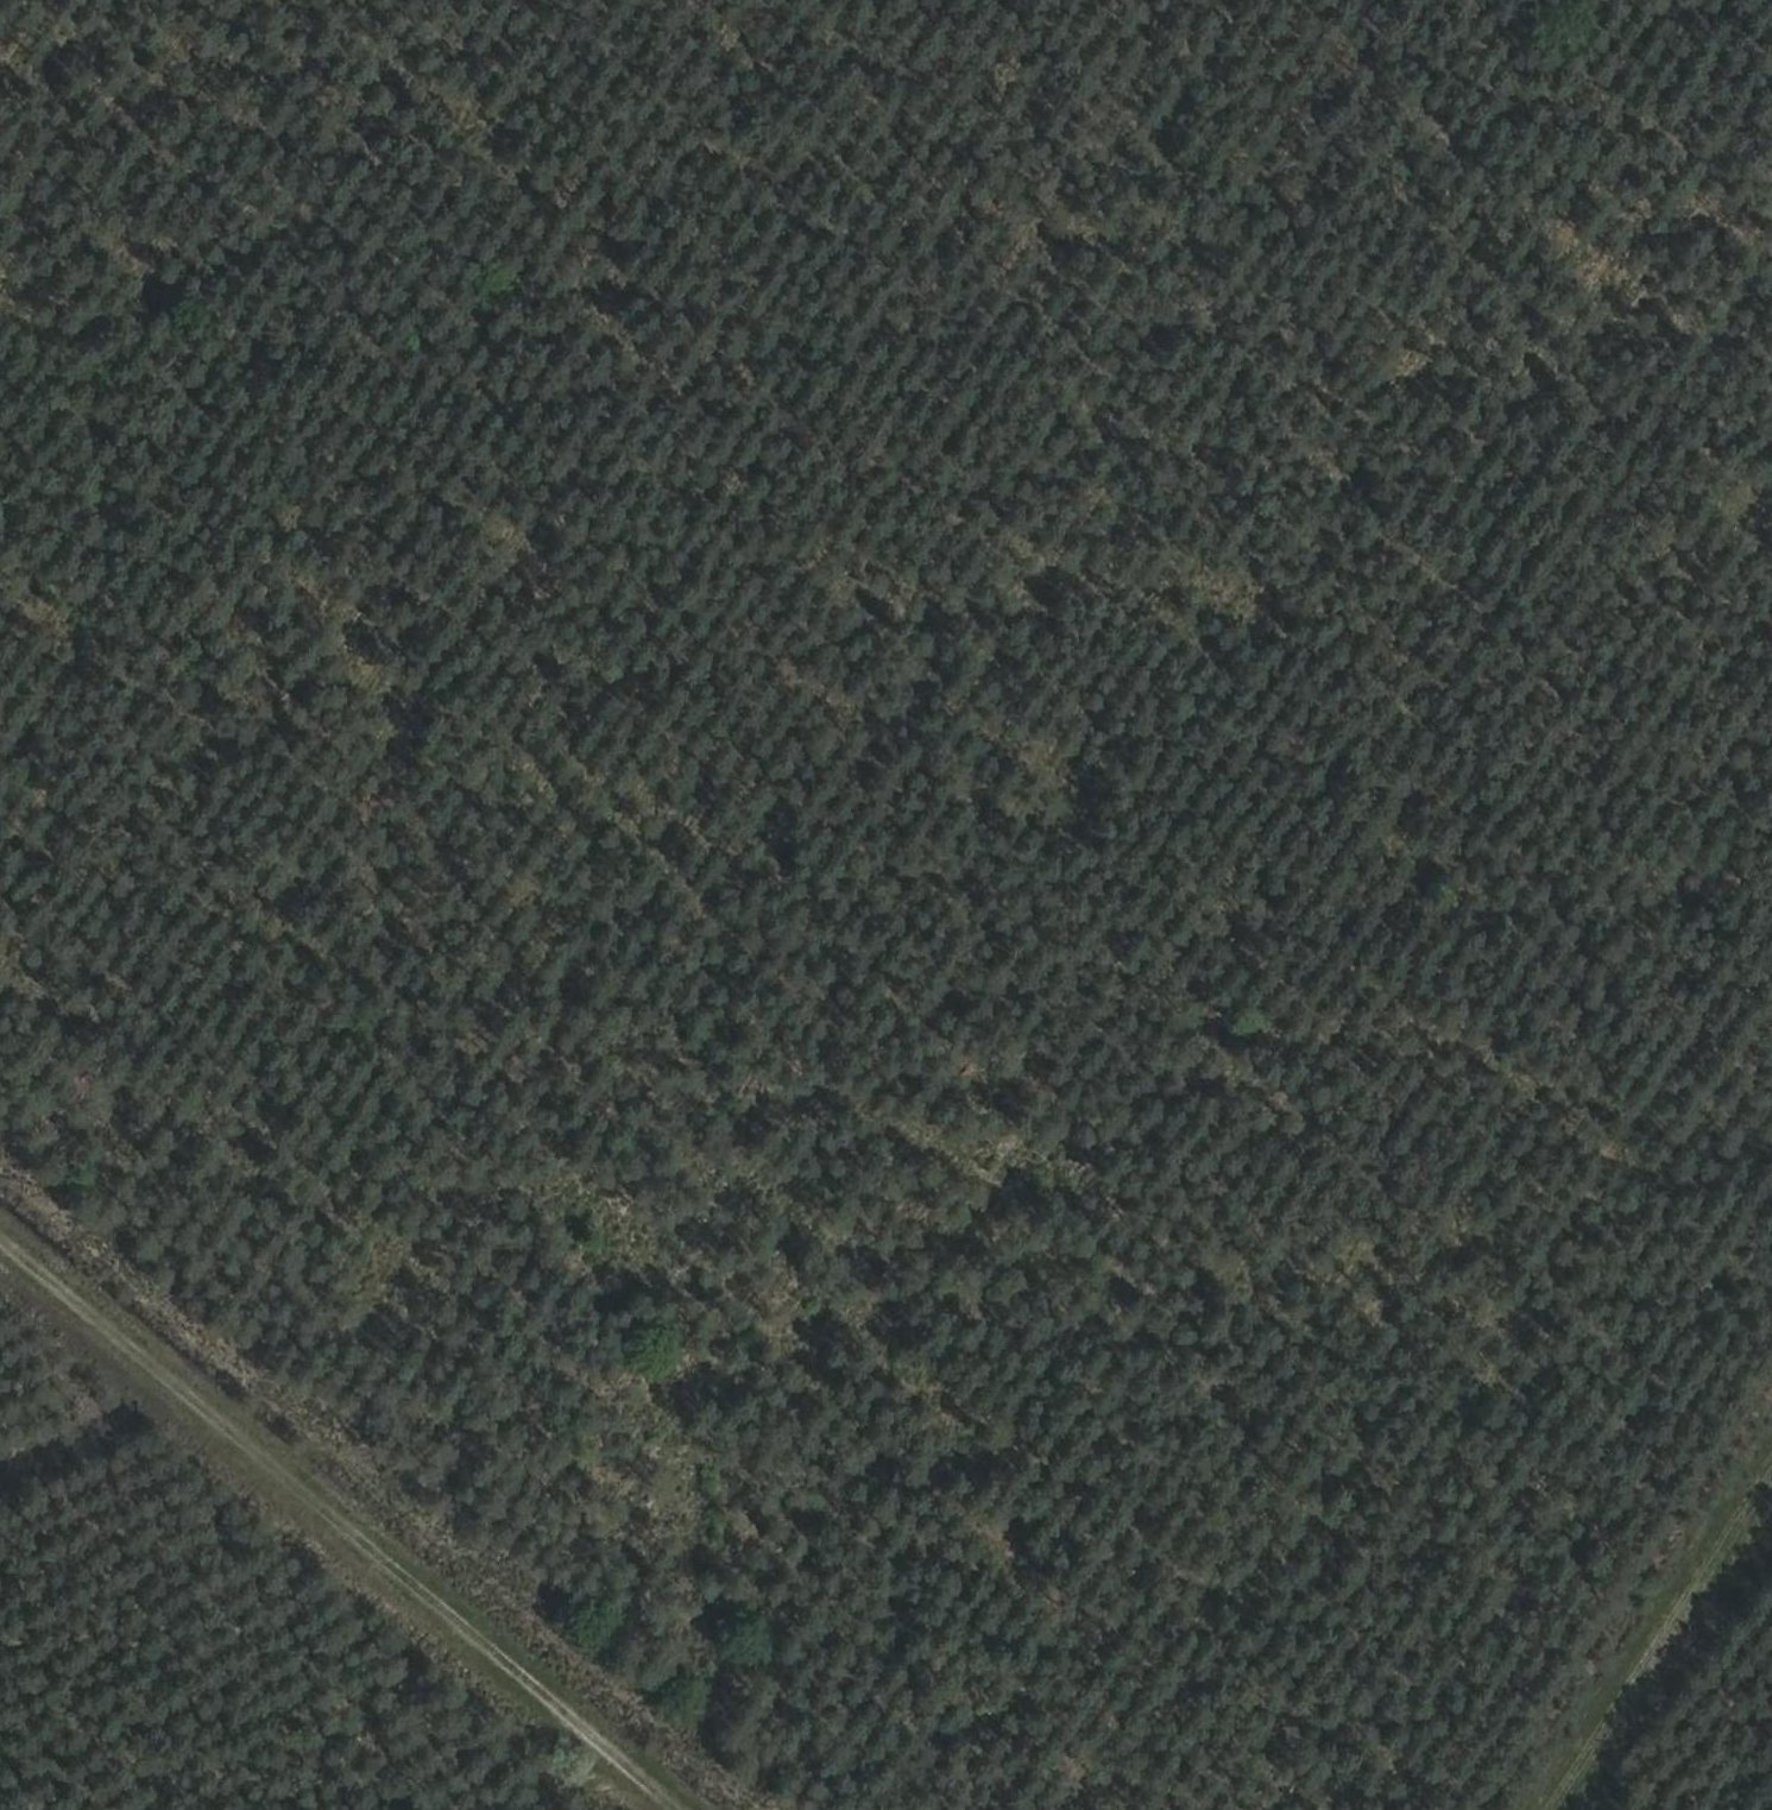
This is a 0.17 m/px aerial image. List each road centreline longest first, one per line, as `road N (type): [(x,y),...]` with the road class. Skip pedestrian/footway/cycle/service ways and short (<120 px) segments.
road 1 (track): [(694,1809),(0,1228)]
road 2 (track): [(1562,1809),(1771,1482)]
road 3 (track): [(0,1478),(185,1383)]

